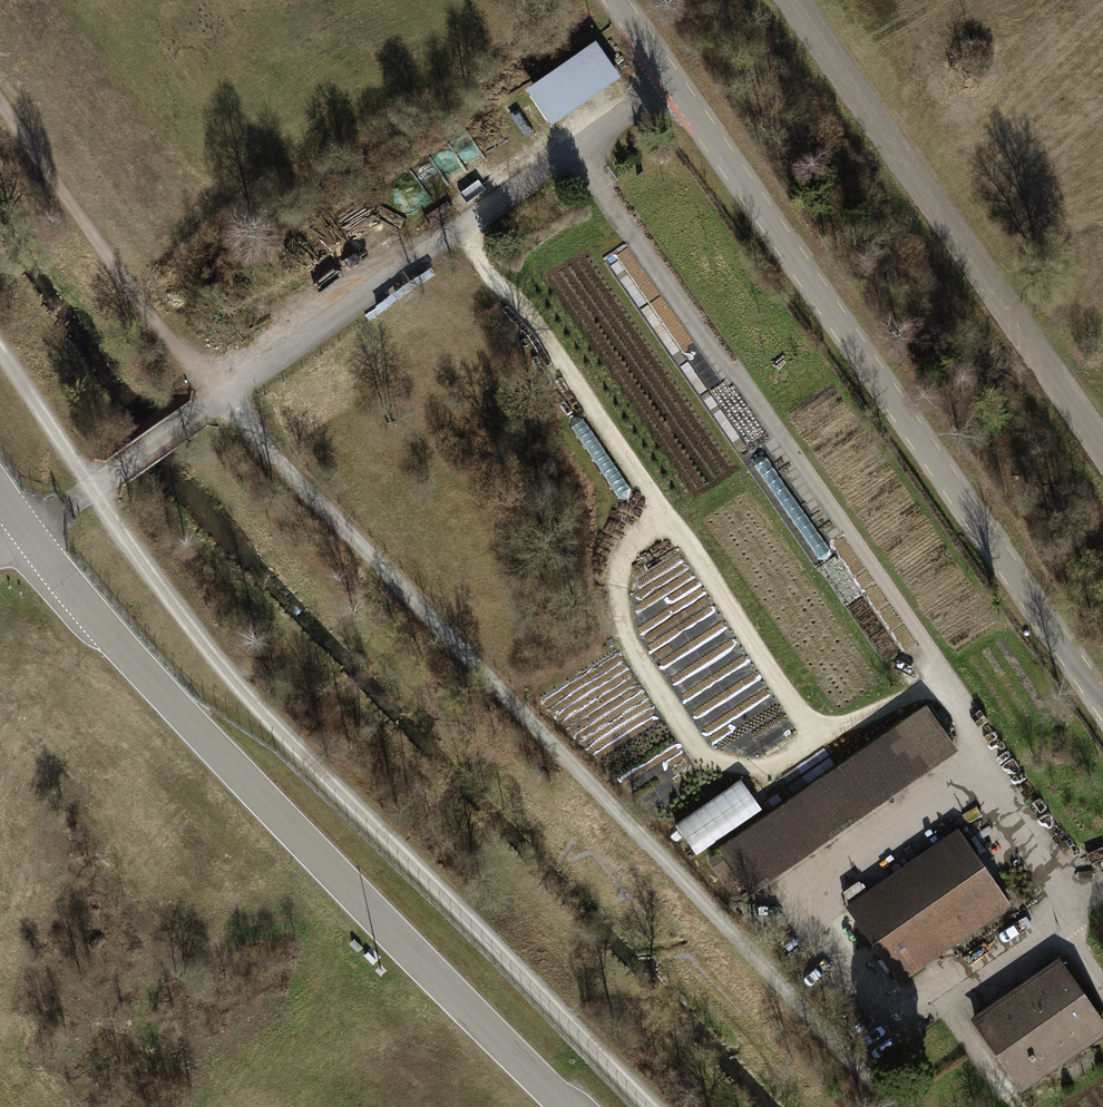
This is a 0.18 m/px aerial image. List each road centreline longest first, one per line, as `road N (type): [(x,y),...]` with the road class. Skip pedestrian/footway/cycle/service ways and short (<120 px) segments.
road 1 (track): [(899,1106),(246,422),(214,402),(0,109)]
road 2 (track): [(0,350),(282,735),(647,1106)]
road 3 (unclassified): [(616,0),(1102,704)]
road 4 (track): [(943,682),(822,755),(668,518),(461,230)]
road 5 (unclassified): [(1102,468),(784,0)]
road 6 (track): [(668,518),(620,565),(620,635),(711,772),(764,772),(822,755)]

